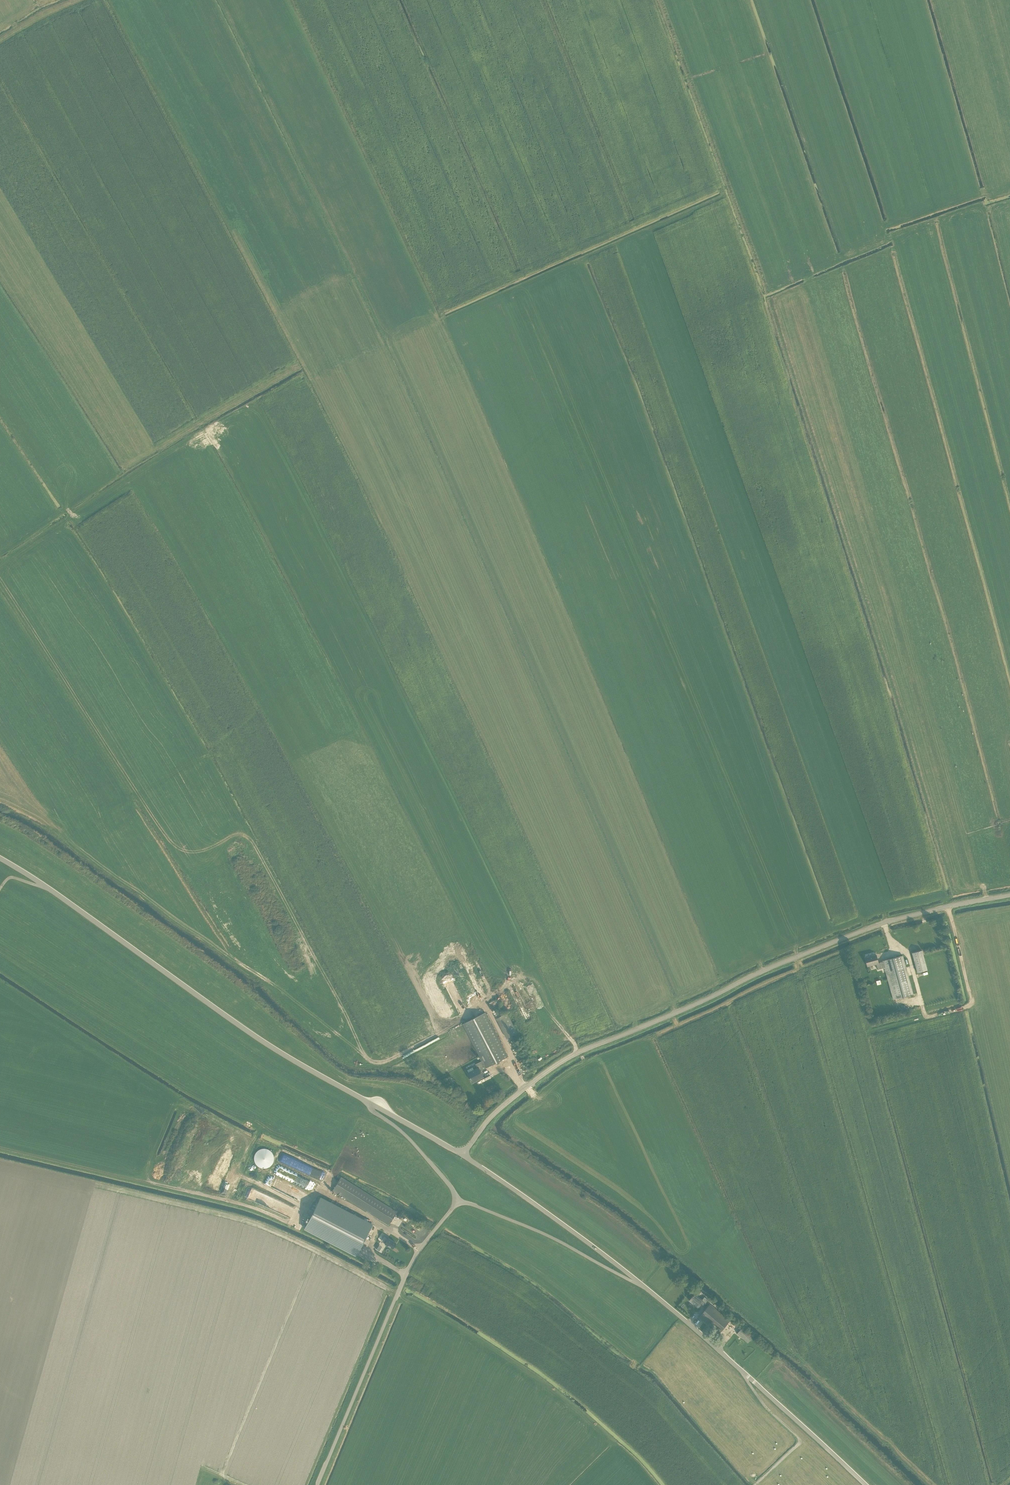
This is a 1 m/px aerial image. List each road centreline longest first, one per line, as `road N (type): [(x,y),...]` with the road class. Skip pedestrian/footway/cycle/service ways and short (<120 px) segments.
road 1 (unclassified): [(462,1155),(502,1106),(579,1051),(854,935),(1009,896)]
road 2 (unclassified): [(368,1102),(253,1038),(0,859)]
road 3 (unclassified): [(318,1484),(405,1276),(457,1202)]
road 4 (unclassified): [(867,1484),(640,1284)]
road 5 (unclassified): [(640,1284),(462,1155)]
road 6 (unclassified): [(640,1284),(540,1232),(457,1202)]
road 7 (track): [(745,1374),(798,1442),(754,1484)]
road 8 (unclassified): [(457,1202),(421,1152),(368,1102)]

